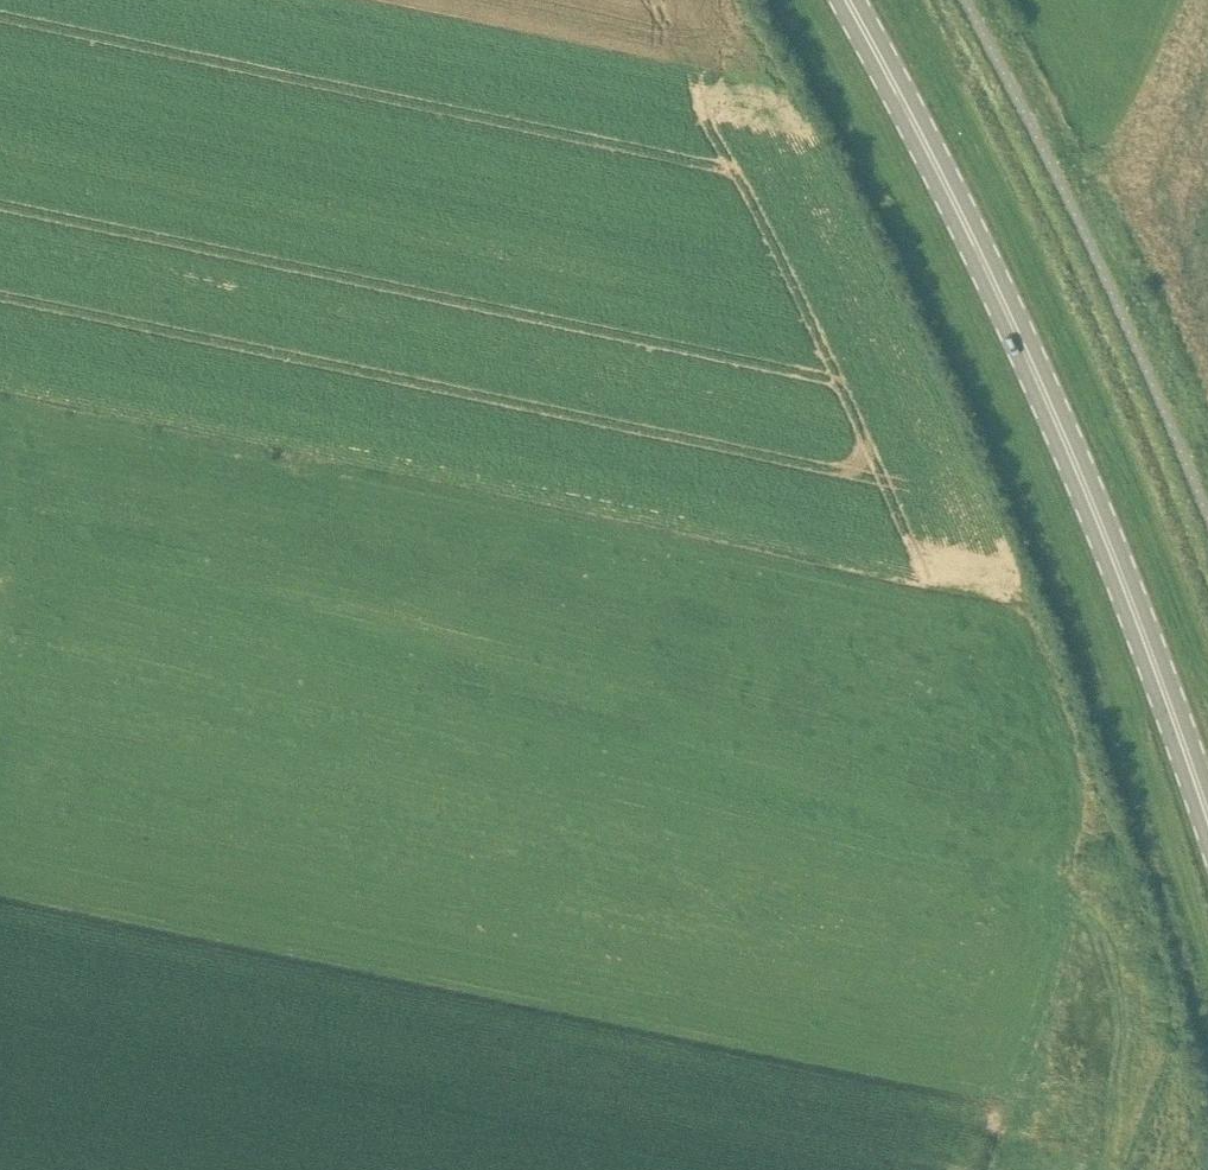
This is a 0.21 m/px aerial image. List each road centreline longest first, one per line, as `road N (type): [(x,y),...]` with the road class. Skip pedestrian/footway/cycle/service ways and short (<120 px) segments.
road 1 (secondary): [(1207,812),(1078,465),(941,181),(841,0)]

